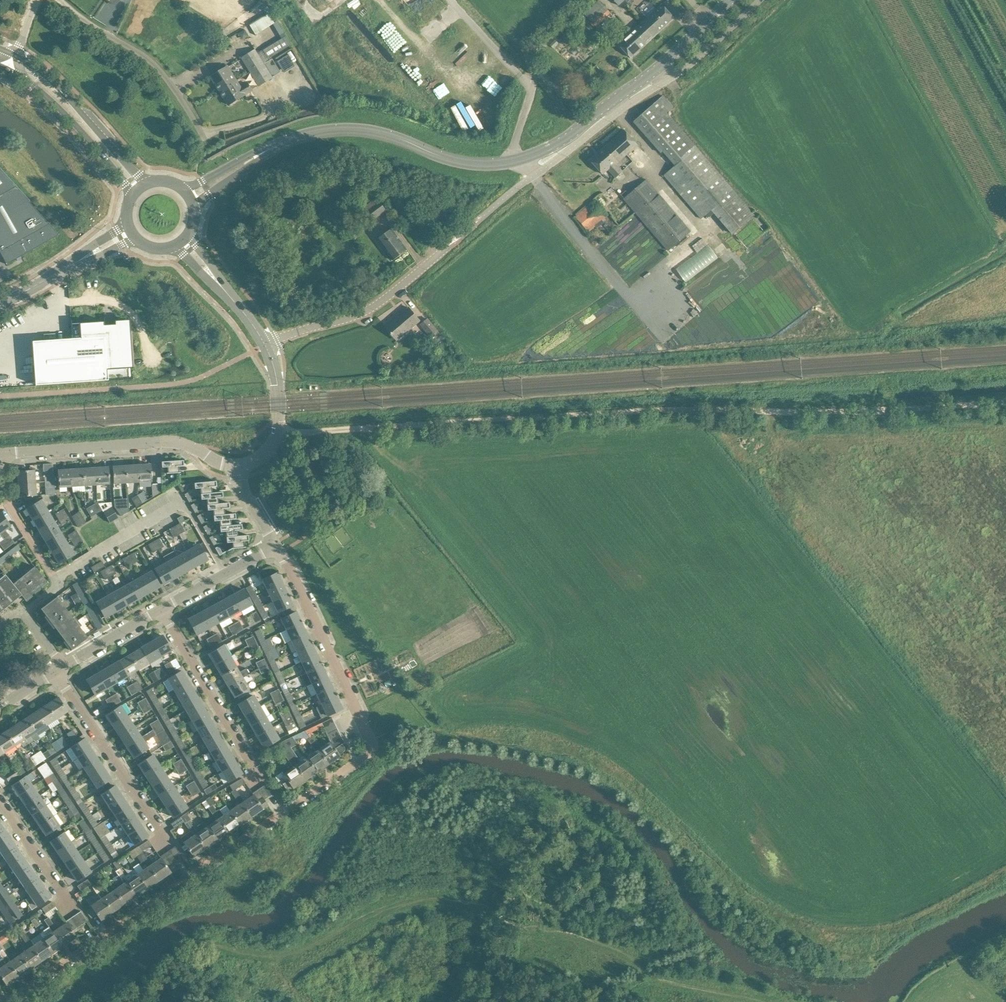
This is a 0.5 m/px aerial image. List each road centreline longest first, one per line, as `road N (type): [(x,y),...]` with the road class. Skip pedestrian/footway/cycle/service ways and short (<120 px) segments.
road 1 (track): [(1005,403),(811,413),(686,408),(278,433)]
road 2 (unclassified): [(9,1001),(370,752),(276,547)]
road 3 (secondary): [(281,143),(354,130),(460,162),(520,159),(562,140),(646,78),(731,0)]
road 4 (tertiary): [(238,467),(164,441),(0,454)]
road 5 (unclassified): [(266,345),(369,309),(460,236)]
road 6 (residential): [(166,843),(56,672)]
road 7 (residential): [(256,775),(163,609)]
road 8 (secondary): [(152,181),(46,75),(14,55)]
road 9 (secondary): [(26,80),(99,151),(130,198)]
road 10 (unclassified): [(24,612),(57,587),(57,579),(0,493)]
road 11 (tertiary): [(238,467),(265,455),(278,433),(278,386),(266,345)]
road 12 (residential): [(163,609),(276,547)]
road 13 (residential): [(69,905),(0,802)]

